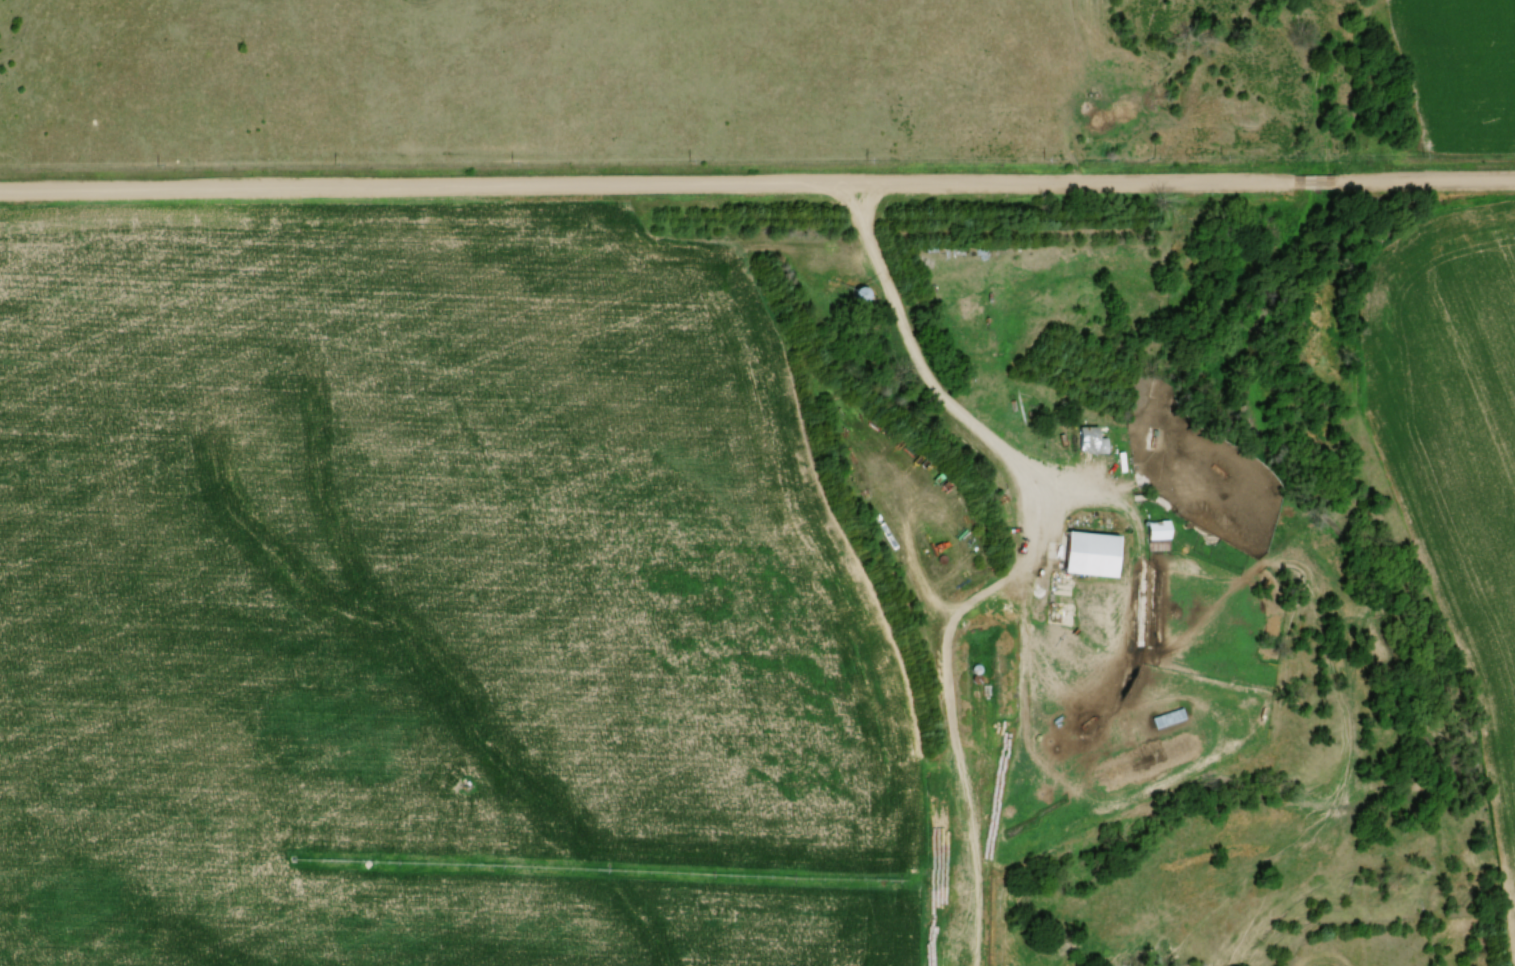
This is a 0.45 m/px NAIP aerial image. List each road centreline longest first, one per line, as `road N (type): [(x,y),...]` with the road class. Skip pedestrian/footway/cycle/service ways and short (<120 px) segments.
road 1 (residential): [(1514,183),(0,192)]
road 2 (residential): [(851,186),(933,384),(1030,469),(1061,479),(1102,477)]

